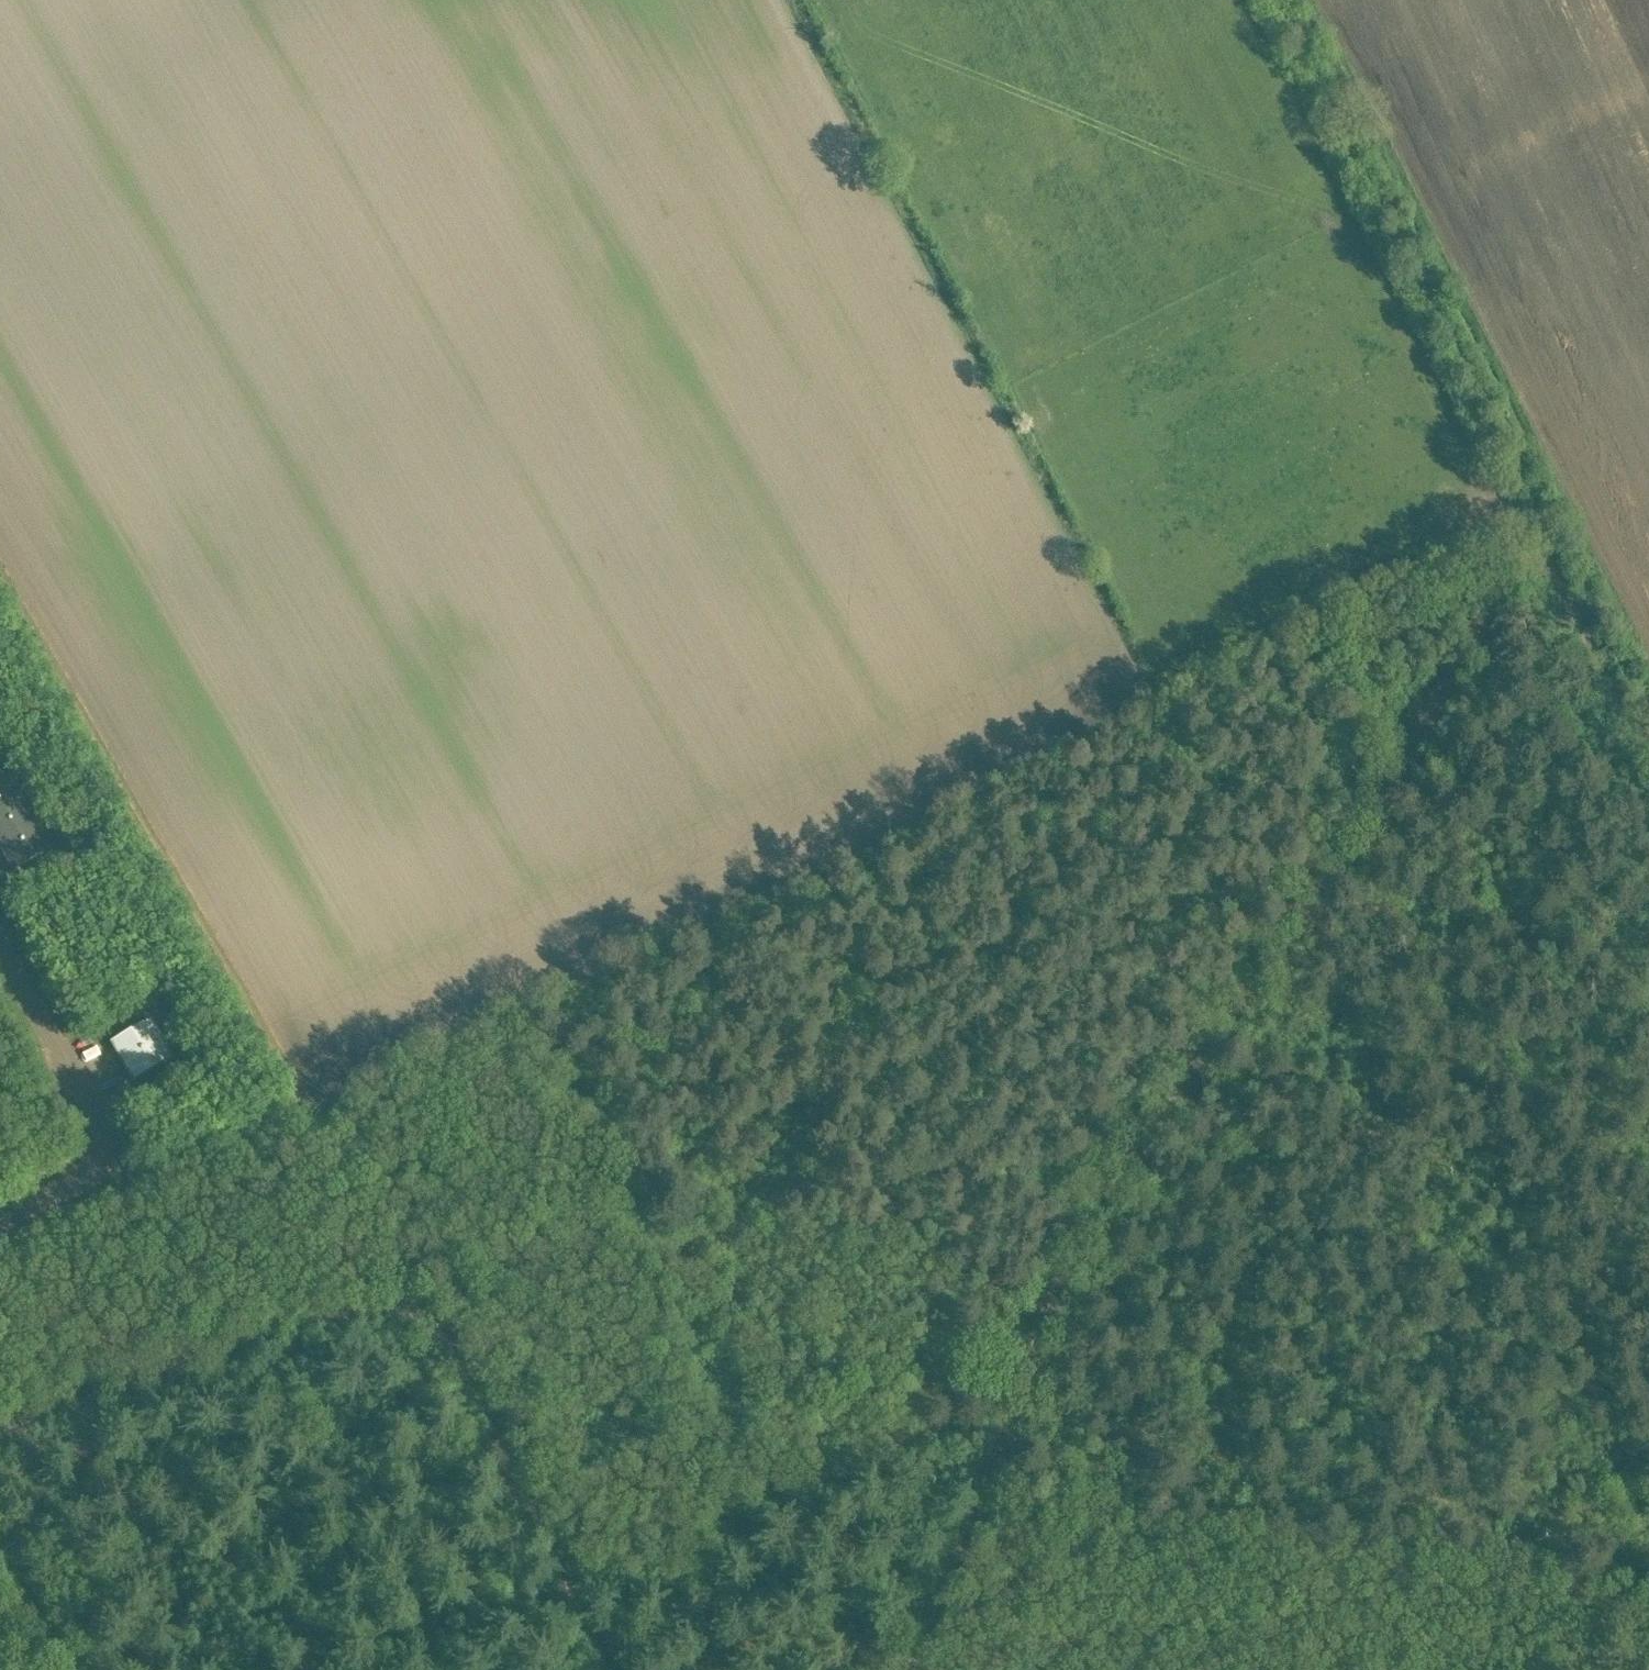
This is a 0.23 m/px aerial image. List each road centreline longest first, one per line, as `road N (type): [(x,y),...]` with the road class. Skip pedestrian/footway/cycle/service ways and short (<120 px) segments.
road 1 (track): [(1550,540),(1521,563),(1295,926),(1141,1137),(1087,1227),(1007,1436)]
road 2 (track): [(0,1431),(333,1324),(380,1314),(422,1324),(453,1345),(475,1383),(603,1669)]
road 3 (track): [(1007,1436),(952,1580),(903,1669)]
road 4 (track): [(1648,746),(1571,601),(1550,540)]

